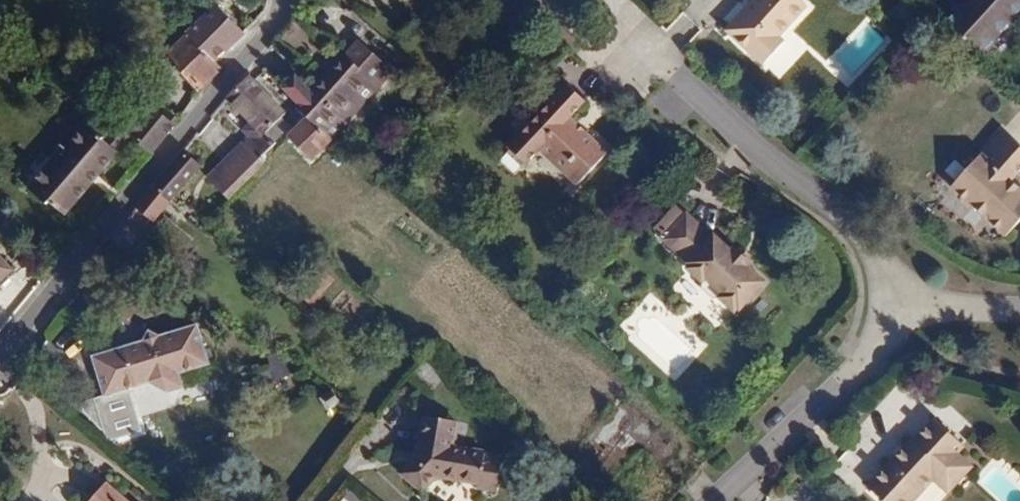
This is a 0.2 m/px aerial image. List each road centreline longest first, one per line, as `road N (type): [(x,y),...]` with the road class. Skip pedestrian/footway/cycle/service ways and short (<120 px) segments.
road 1 (residential): [(282,0),(270,30),(0,361)]
road 2 (residential): [(630,28),(876,248),(908,304)]
road 3 (residential): [(908,304),(871,357),(731,500)]

